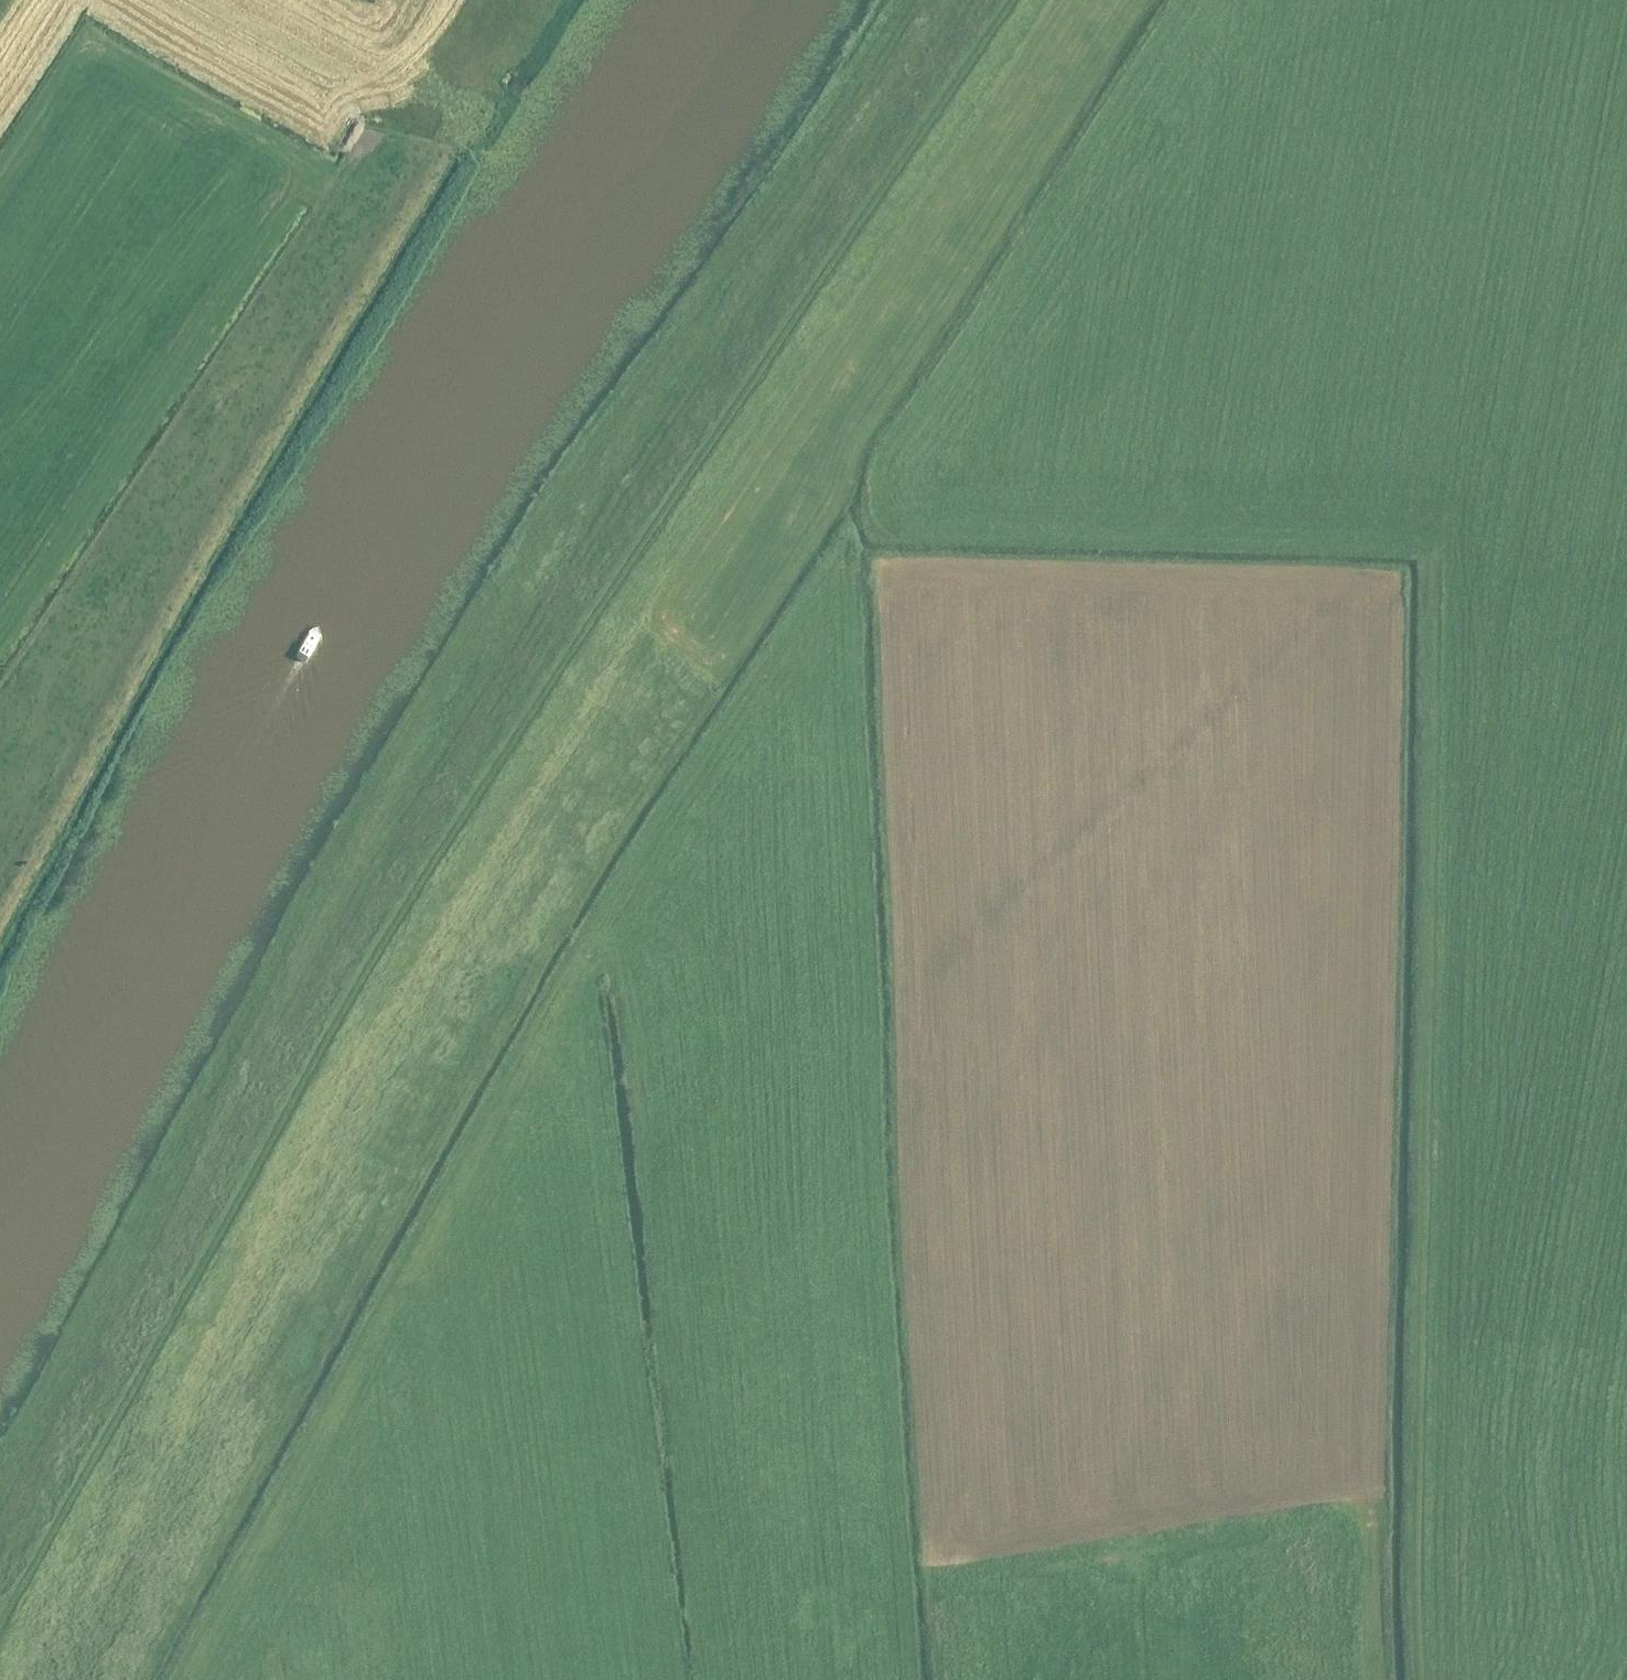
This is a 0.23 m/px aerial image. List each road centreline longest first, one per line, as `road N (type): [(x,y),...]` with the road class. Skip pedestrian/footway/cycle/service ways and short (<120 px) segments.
road 1 (track): [(434,0),(412,40),(369,51),(276,0)]

